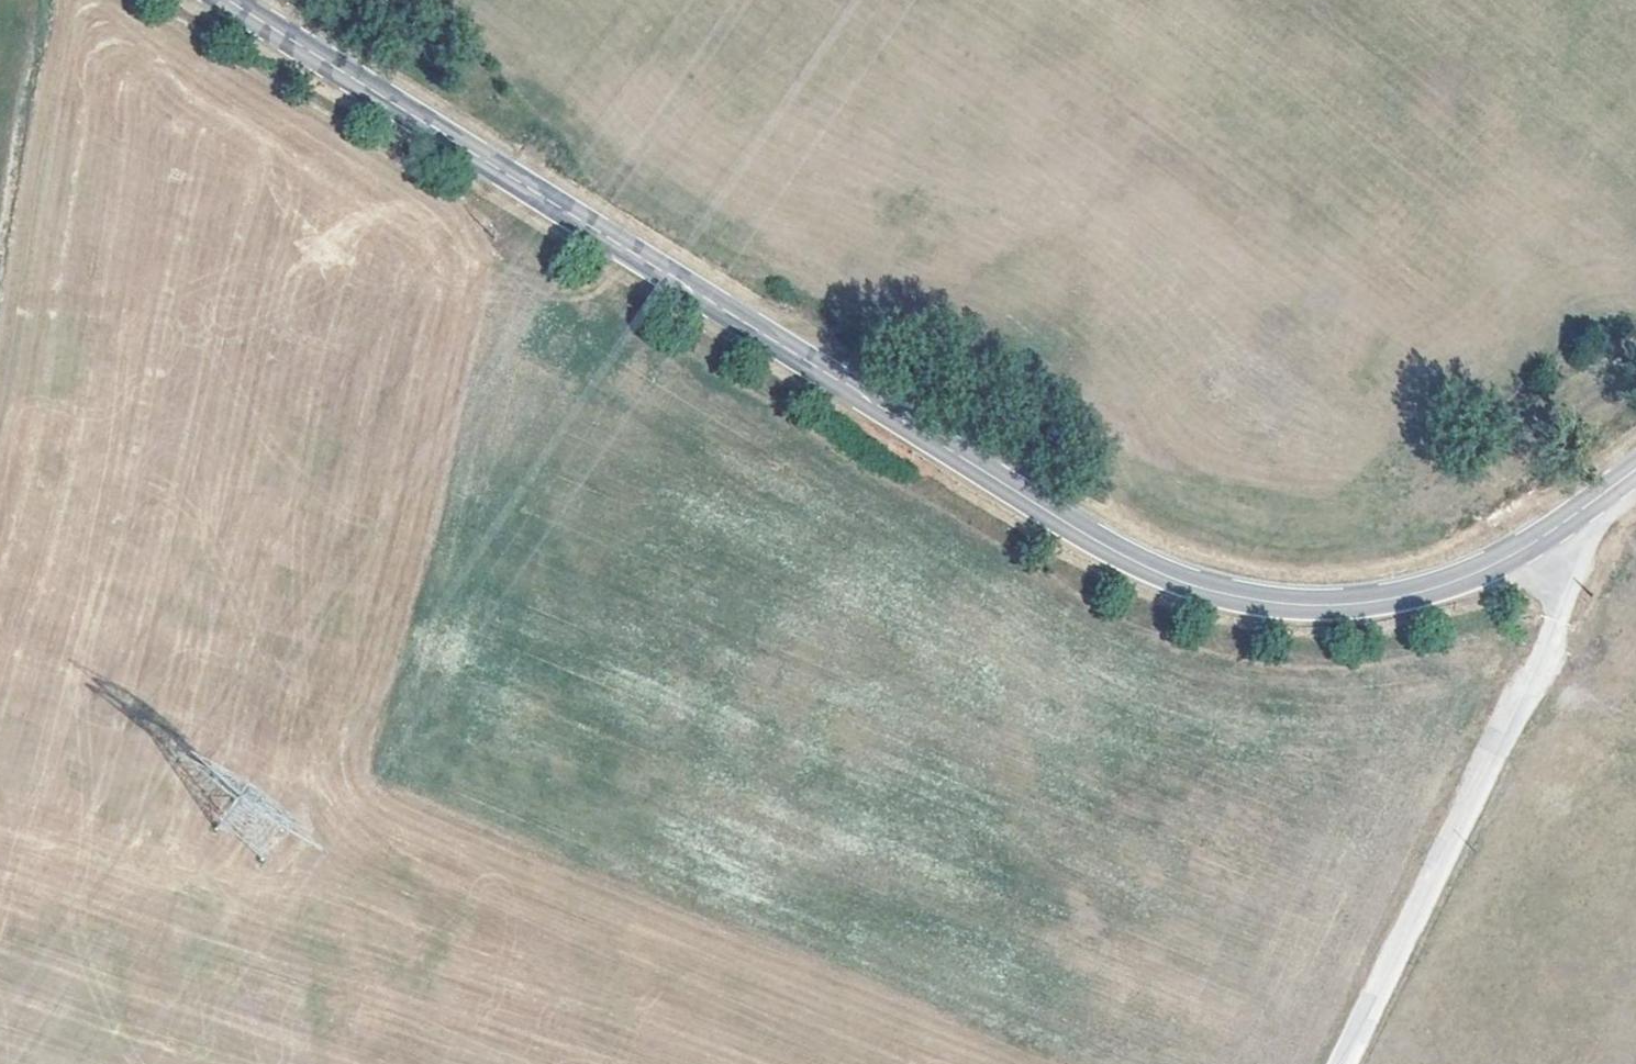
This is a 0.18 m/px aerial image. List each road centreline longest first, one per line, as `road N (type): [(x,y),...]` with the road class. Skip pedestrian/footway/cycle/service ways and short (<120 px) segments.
road 1 (tertiary): [(227,0),(1085,535),(1195,586),(1283,603),(1369,603),(1453,582),(1523,550),(1635,470)]
road 2 (track): [(1343,1063),(1581,567),(1577,514)]

